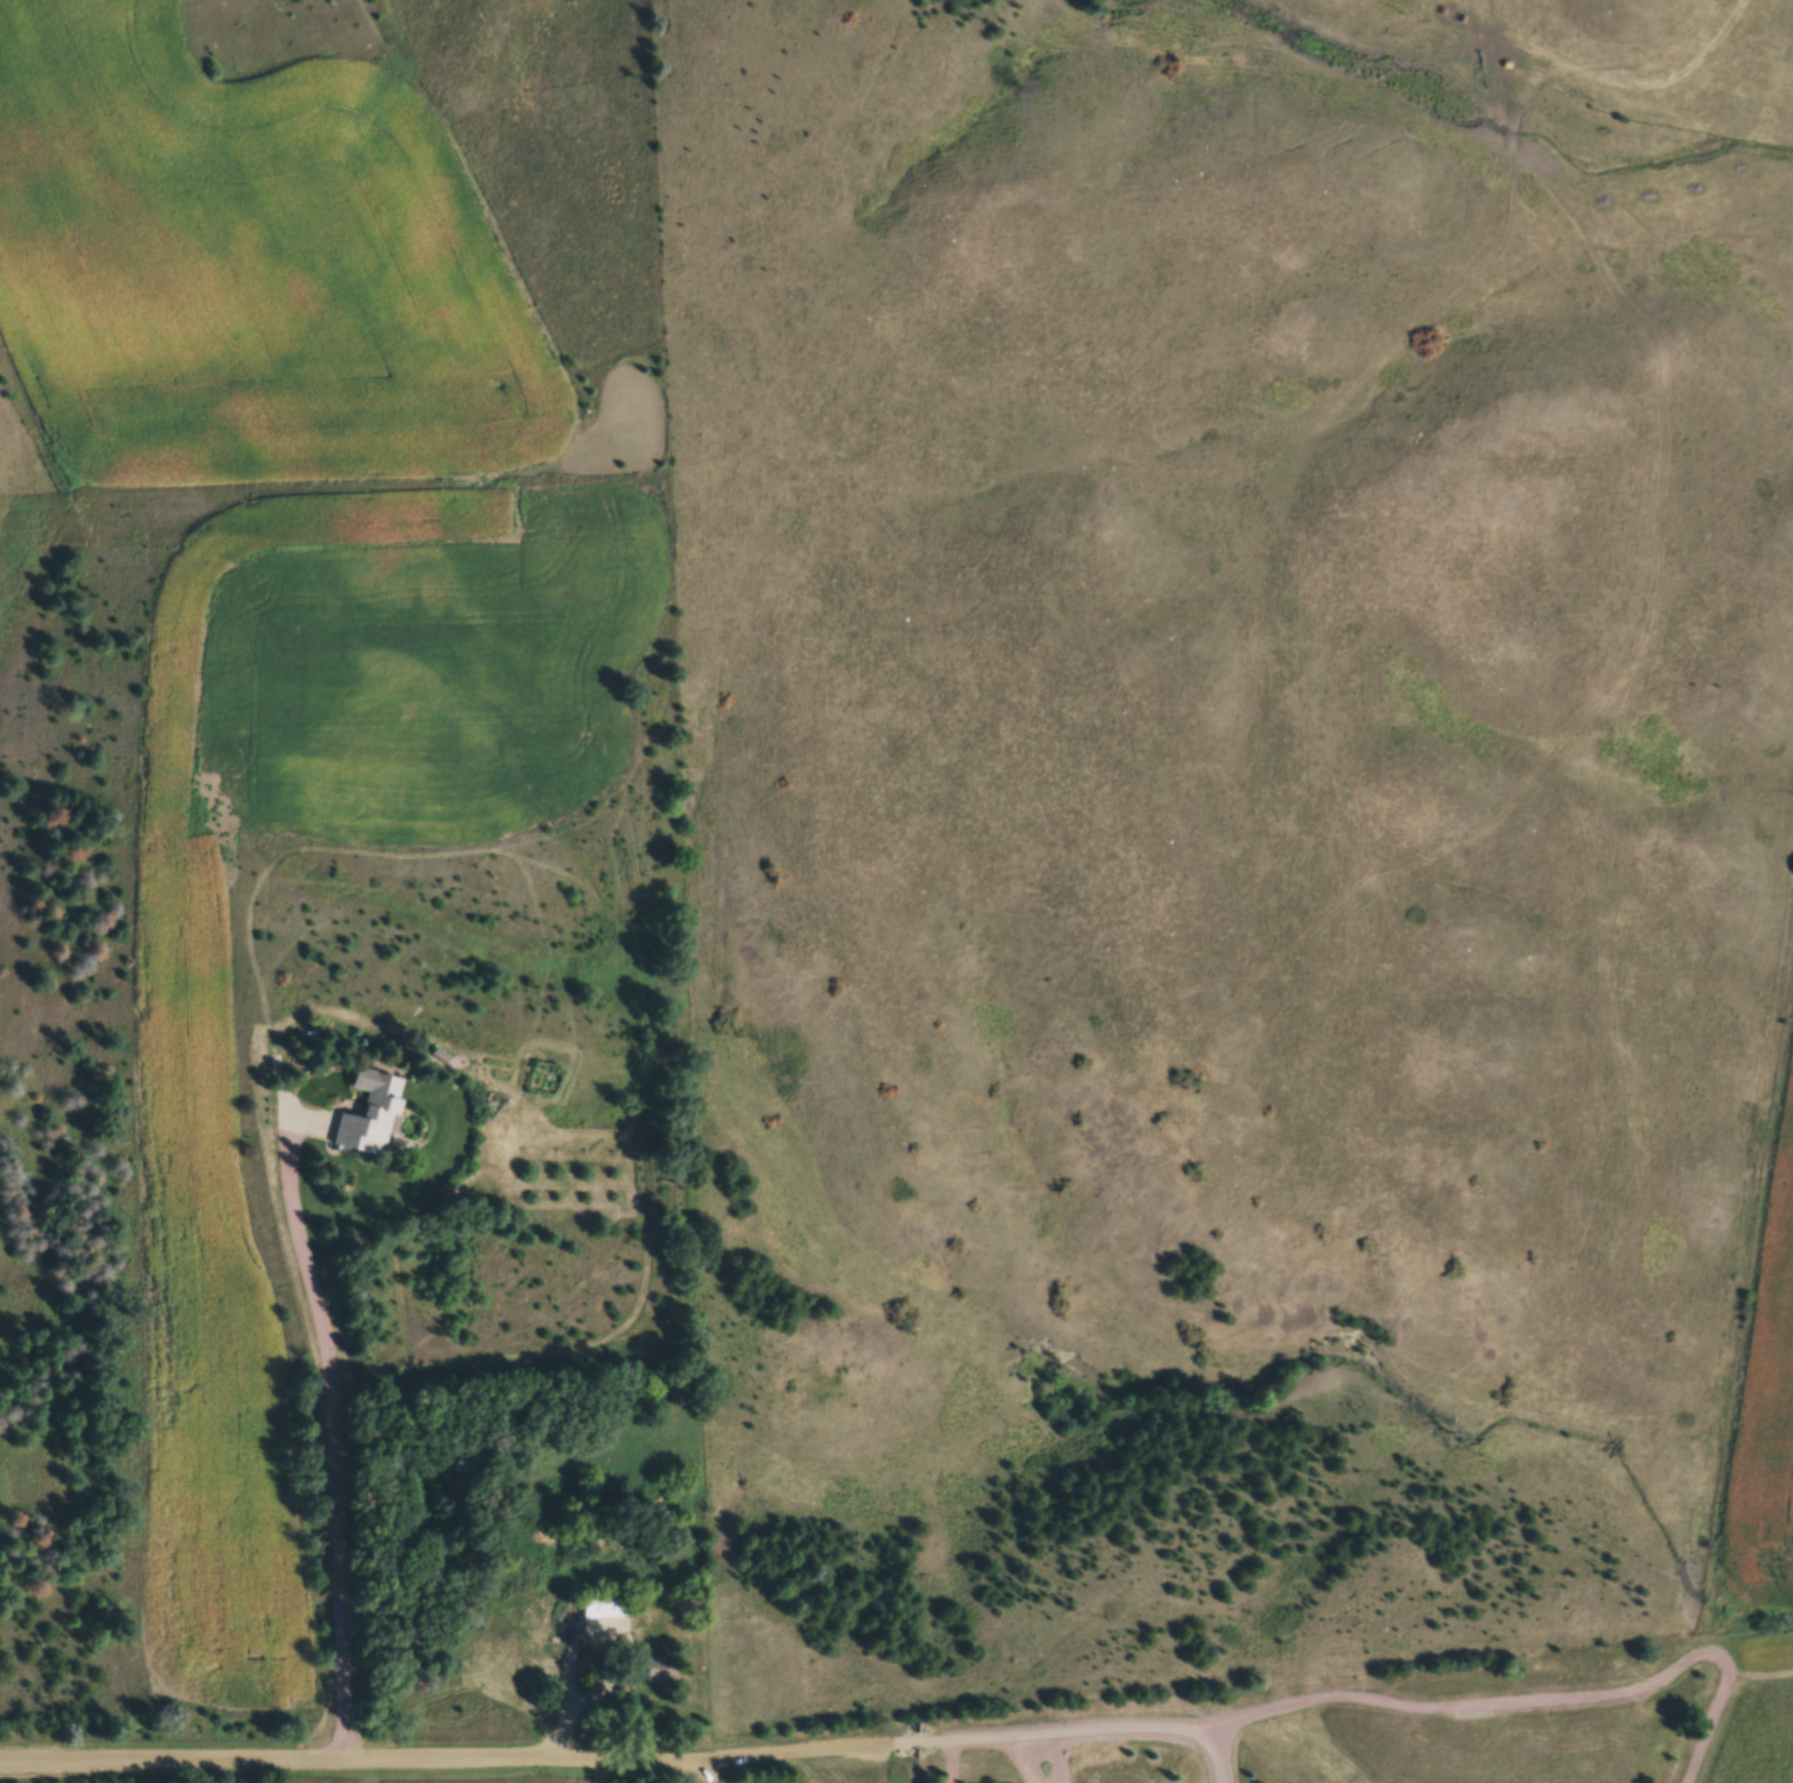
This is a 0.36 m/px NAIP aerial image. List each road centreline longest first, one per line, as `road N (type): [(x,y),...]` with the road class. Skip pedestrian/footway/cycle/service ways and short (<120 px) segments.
road 1 (residential): [(0,1764),(600,1760),(905,1741)]

